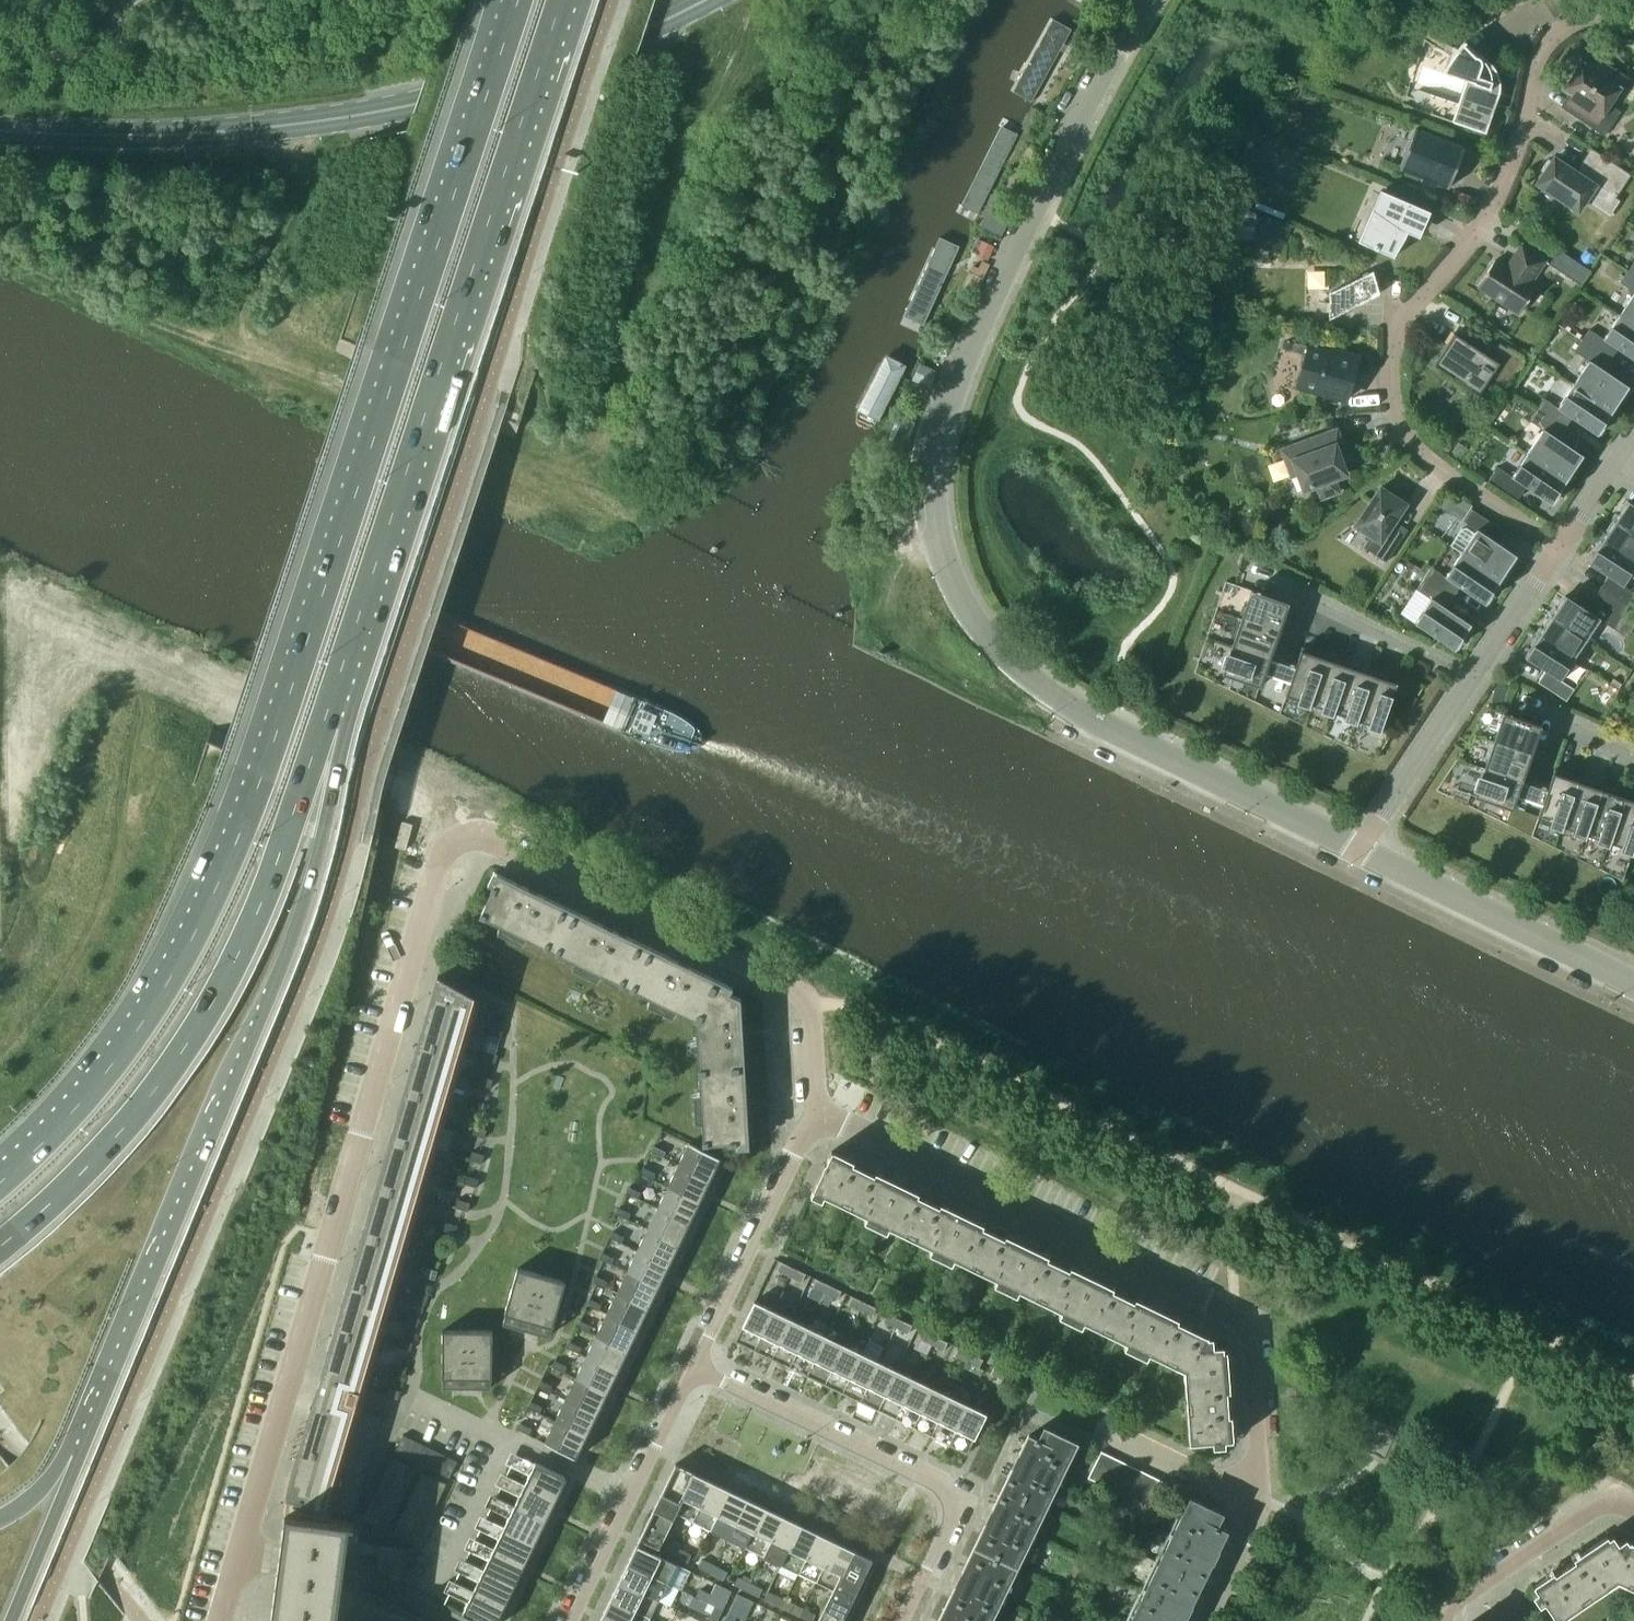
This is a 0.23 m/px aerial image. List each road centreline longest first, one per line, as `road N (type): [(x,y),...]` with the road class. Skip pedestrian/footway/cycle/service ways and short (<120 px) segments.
road 1 (residential): [(222,1620),(445,843),(492,836),(793,982),(808,998),(813,1112)]
road 2 (trunk): [(518,0),(237,839),(181,957),(110,1067),(0,1181)]
road 3 (residential): [(1360,849),(1108,728),(1035,682),(962,601),(939,549),(929,491),(943,404),(1034,206),(1143,0)]
road 4 (trunk): [(79,1458),(305,910),(332,784),(322,724)]
road 5 (trunk): [(322,724),(561,0)]
road 6 (residential): [(1633,24),(1584,20),(1545,47),(1487,213),(1418,297),(1393,348),(1390,381),(1404,433),(1423,456),(1558,548)]
road 7 (residential): [(1258,1496),(1252,1327),(1236,1311),(813,1112)]
road 8 (trunk): [(0,1246),(122,1128),(201,1022),(256,916),(322,724)]
road 9 (track): [(299,121),(292,188),(240,306),(244,335),(584,490)]
road 10 (residential): [(903,1620),(957,1501),(939,1479),(691,1363)]
road 11 (primary): [(411,104),(252,128),(109,134),(0,128)]
road 12 (primary): [(411,104),(572,57),(702,0)]
road 13 (residential): [(1633,983),(1360,849)]
road 14 (residential): [(691,1363),(567,1620)]
road 15 (residential): [(813,1112),(691,1363)]
road 16 (residential): [(1472,676),(1307,594),(1287,655)]
road 17 (residential): [(1633,1506),(1595,1501),(1463,1592),(1443,1620)]
road 18 (residential): [(1472,676),(1360,849)]
road 19 (trunk): [(12,1620),(79,1458)]
road 20 (residential): [(1258,1496),(1108,1430)]
road 21 (residential): [(1558,548),(1472,676)]
road 22 (residential): [(1633,752),(1557,716),(1536,779)]
road 23 (residential): [(1633,434),(1558,548)]
road 24 (residential): [(1206,1620),(1258,1496)]

